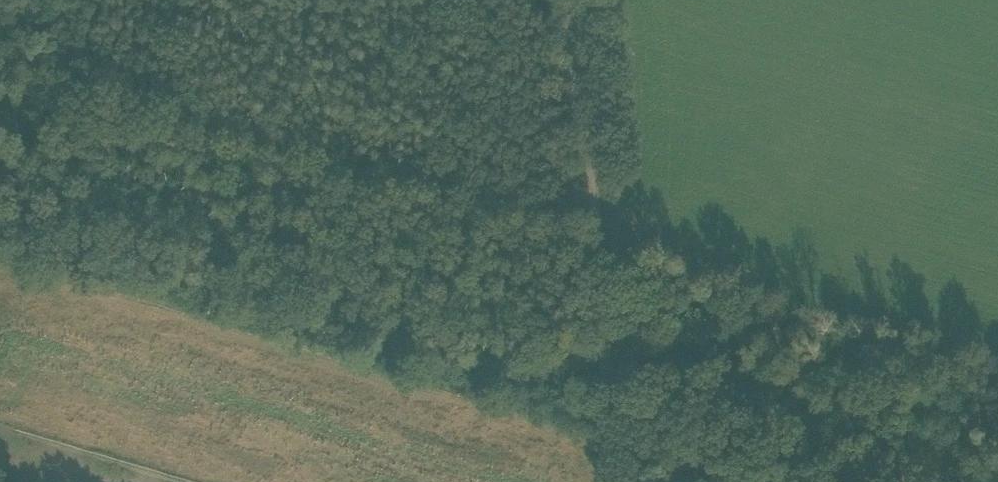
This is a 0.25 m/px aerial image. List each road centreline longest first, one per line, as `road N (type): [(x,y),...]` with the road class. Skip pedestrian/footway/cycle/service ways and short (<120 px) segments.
road 1 (unclassified): [(622,481),(570,0)]
road 2 (track): [(0,197),(56,0)]

